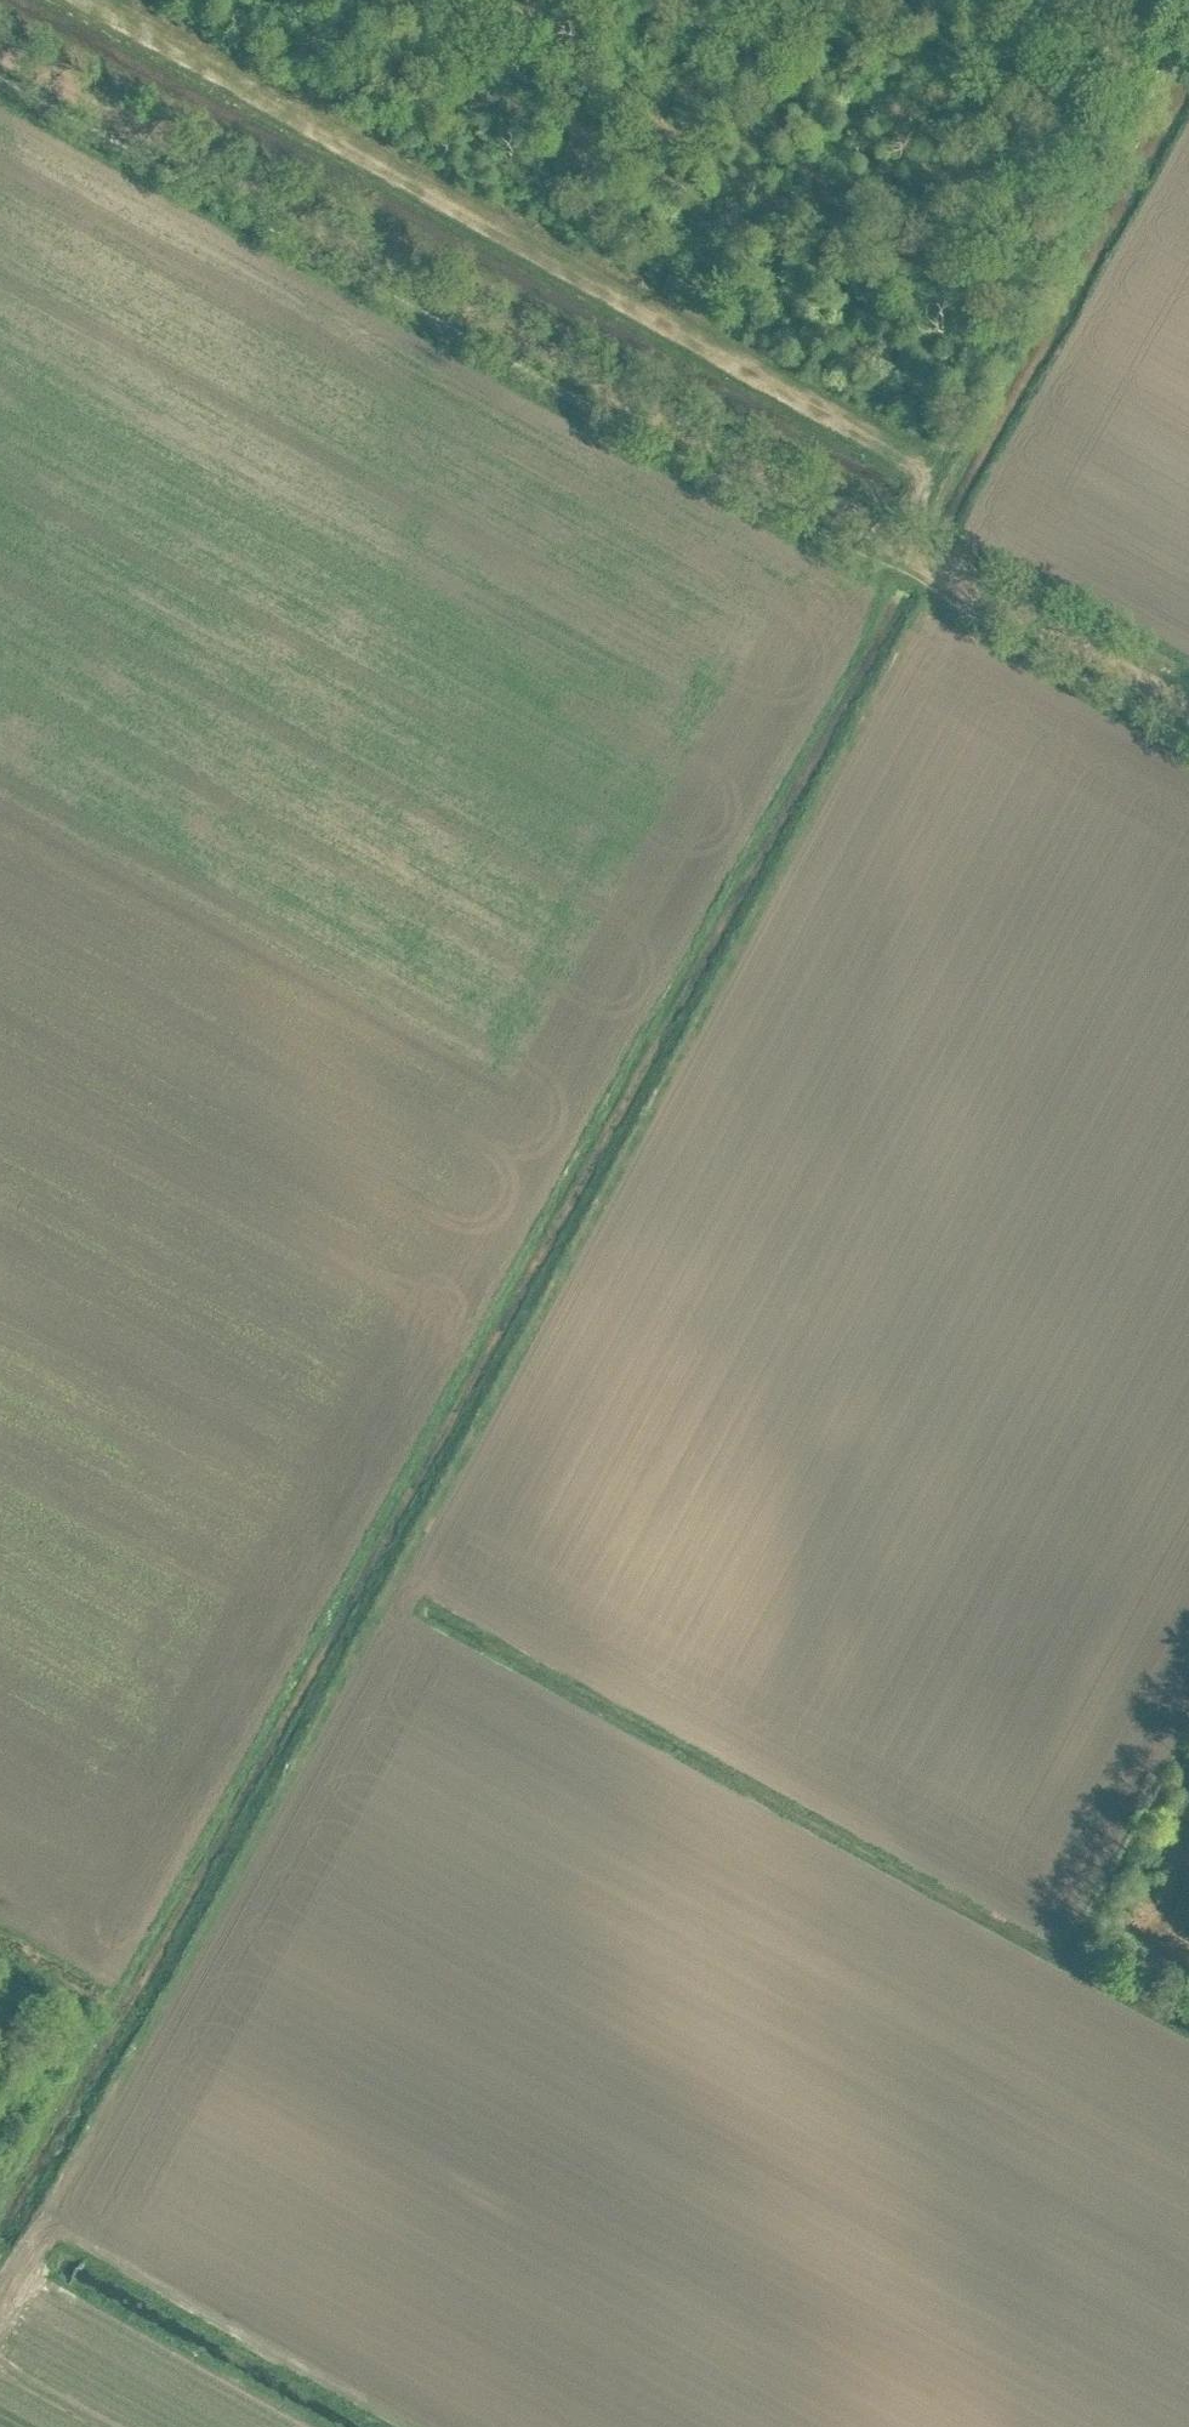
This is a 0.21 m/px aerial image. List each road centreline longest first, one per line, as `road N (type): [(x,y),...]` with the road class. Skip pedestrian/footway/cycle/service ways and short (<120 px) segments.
road 1 (track): [(1188,709),(0,52)]
road 2 (track): [(85,0),(897,446),(927,483),(904,553)]

